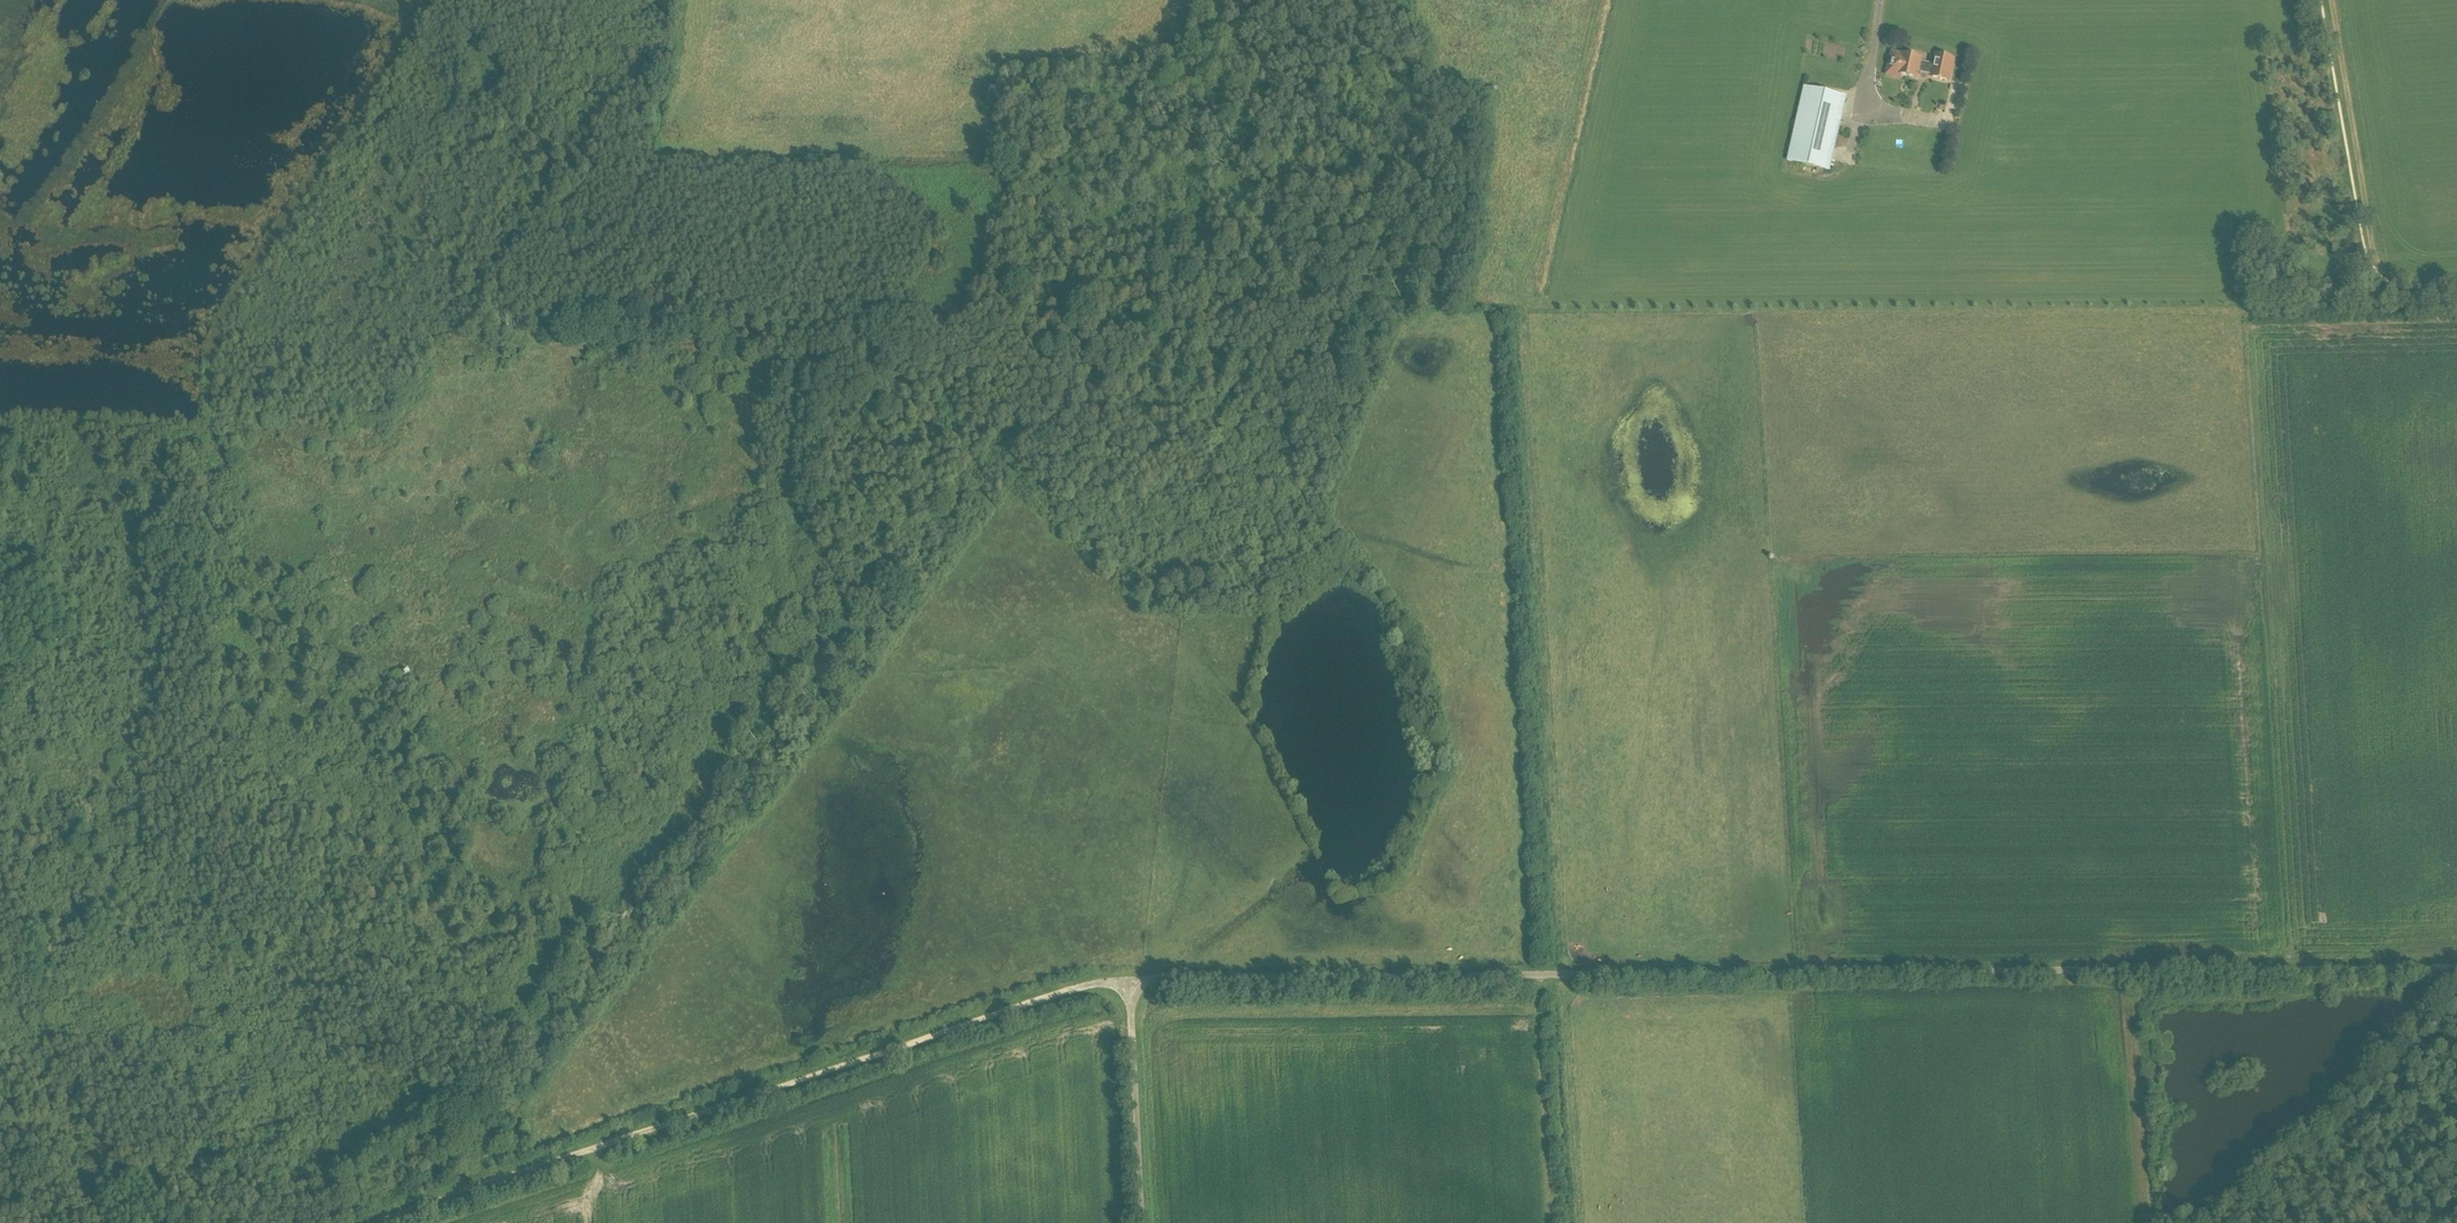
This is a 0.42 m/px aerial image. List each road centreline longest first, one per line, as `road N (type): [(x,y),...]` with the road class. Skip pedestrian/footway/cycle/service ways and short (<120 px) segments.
road 1 (unclassified): [(2456,961),(1129,982),(1142,1222)]
road 2 (track): [(1129,982),(1092,986),(375,1222)]
road 3 (track): [(2456,288),(2410,285),(2373,253),(2331,0)]

